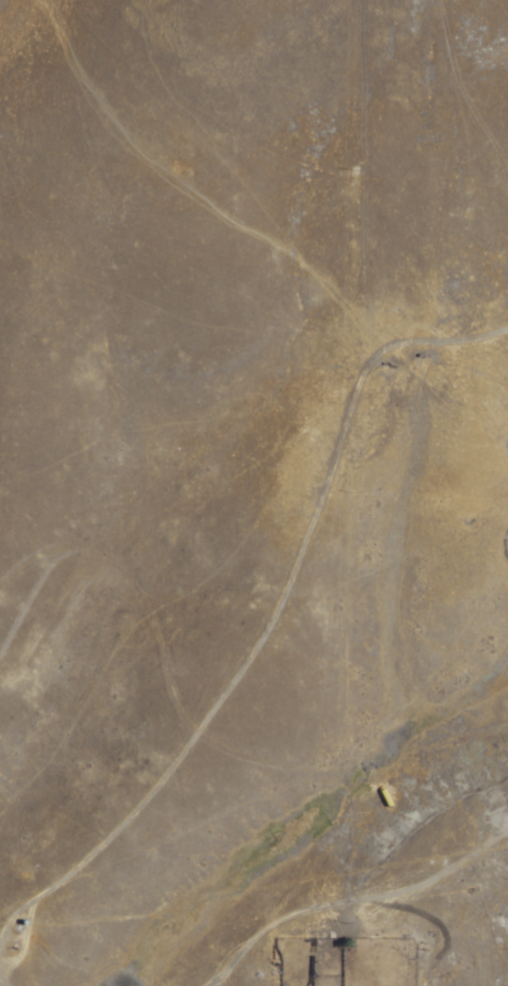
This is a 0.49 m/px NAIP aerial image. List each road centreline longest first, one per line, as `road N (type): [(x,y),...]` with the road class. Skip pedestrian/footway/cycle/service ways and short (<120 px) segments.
road 1 (track): [(397,903),(507,834)]

